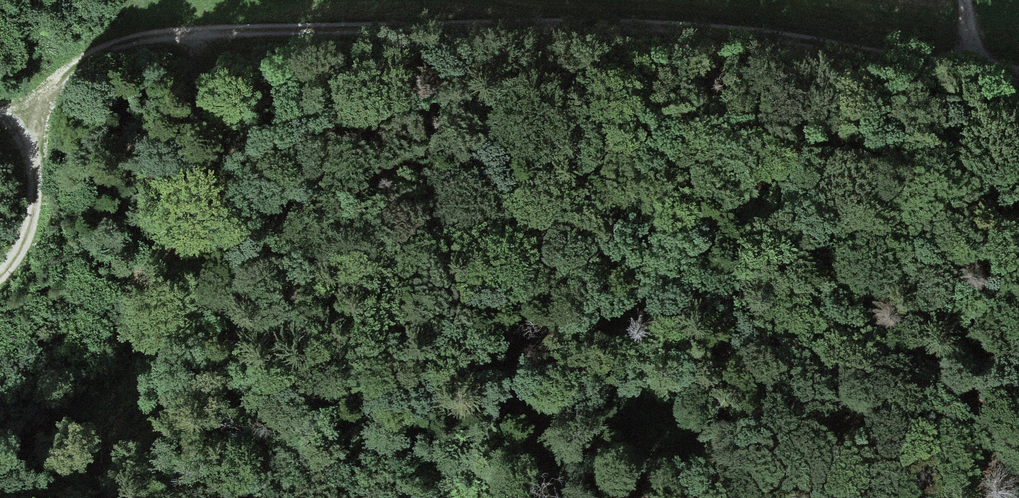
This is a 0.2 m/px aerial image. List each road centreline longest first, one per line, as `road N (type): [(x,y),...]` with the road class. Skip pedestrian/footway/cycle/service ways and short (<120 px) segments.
road 1 (track): [(1018,64),(971,65),(751,31),(425,0)]
road 2 (track): [(342,0),(183,16),(14,116)]
road 3 (track): [(0,276),(29,217),(33,146),(27,123),(14,116)]

